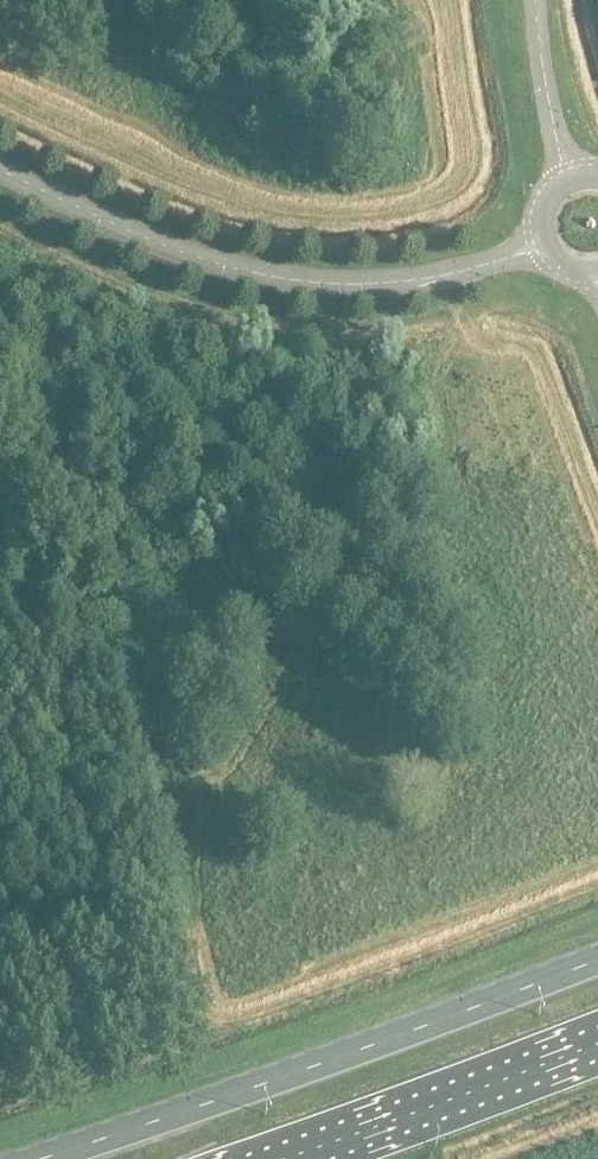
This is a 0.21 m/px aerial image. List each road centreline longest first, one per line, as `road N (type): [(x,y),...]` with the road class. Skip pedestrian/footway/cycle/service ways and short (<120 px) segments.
road 1 (trunk): [(597,957),(40,1158)]
road 2 (unclassified): [(0,168),(126,228),(213,260),(296,278),(380,284),(464,269),(537,242)]
road 3 (trunk): [(270,1158),(597,1041)]
road 4 (unclassified): [(565,176),(534,0)]

